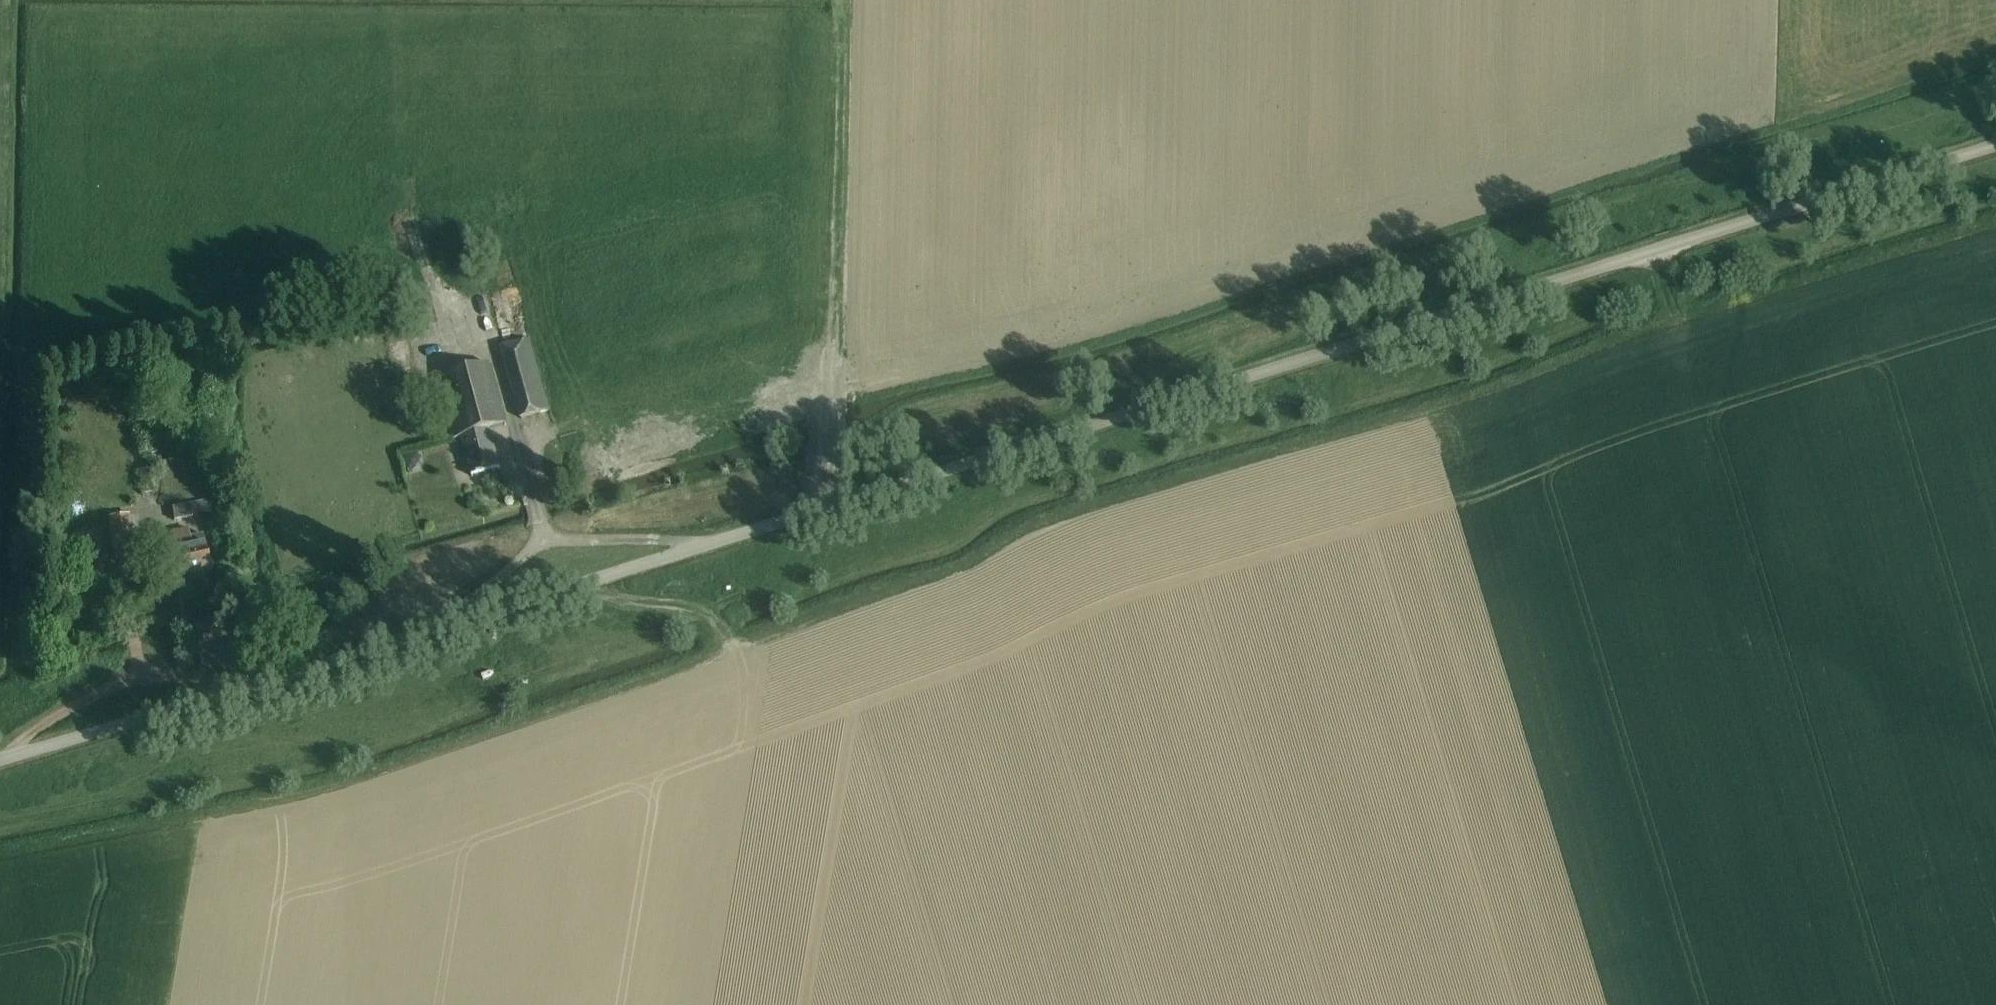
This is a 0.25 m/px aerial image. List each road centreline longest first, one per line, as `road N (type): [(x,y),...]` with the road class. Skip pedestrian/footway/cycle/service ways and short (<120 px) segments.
road 1 (unclassified): [(0,758),(1995,147)]
road 2 (track): [(5,756),(95,692),(141,672),(241,686)]

